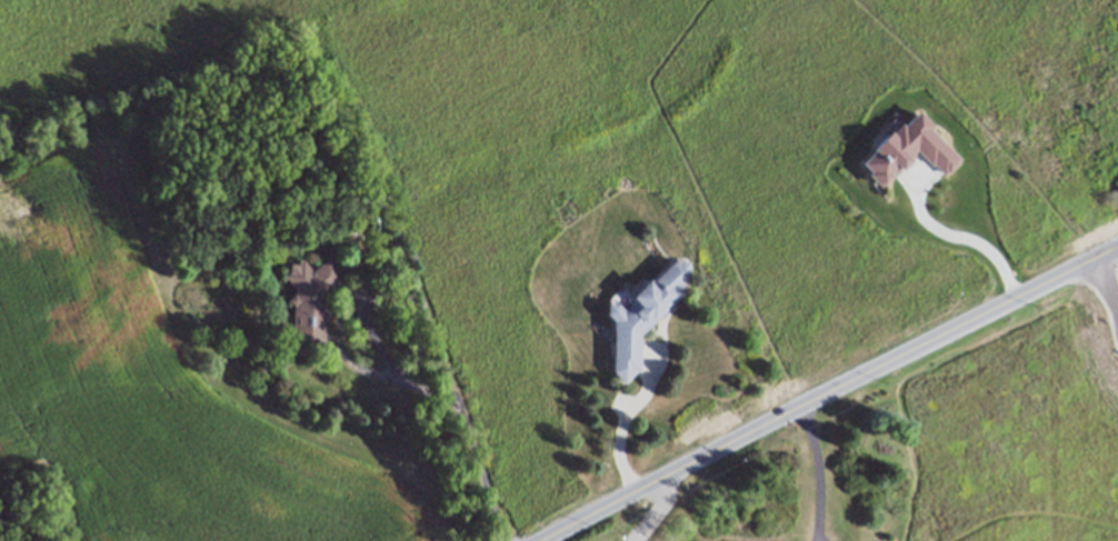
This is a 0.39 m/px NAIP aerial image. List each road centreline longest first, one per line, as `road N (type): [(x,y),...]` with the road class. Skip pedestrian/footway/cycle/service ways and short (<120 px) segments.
road 1 (tertiary): [(1117,246),(543,540)]

